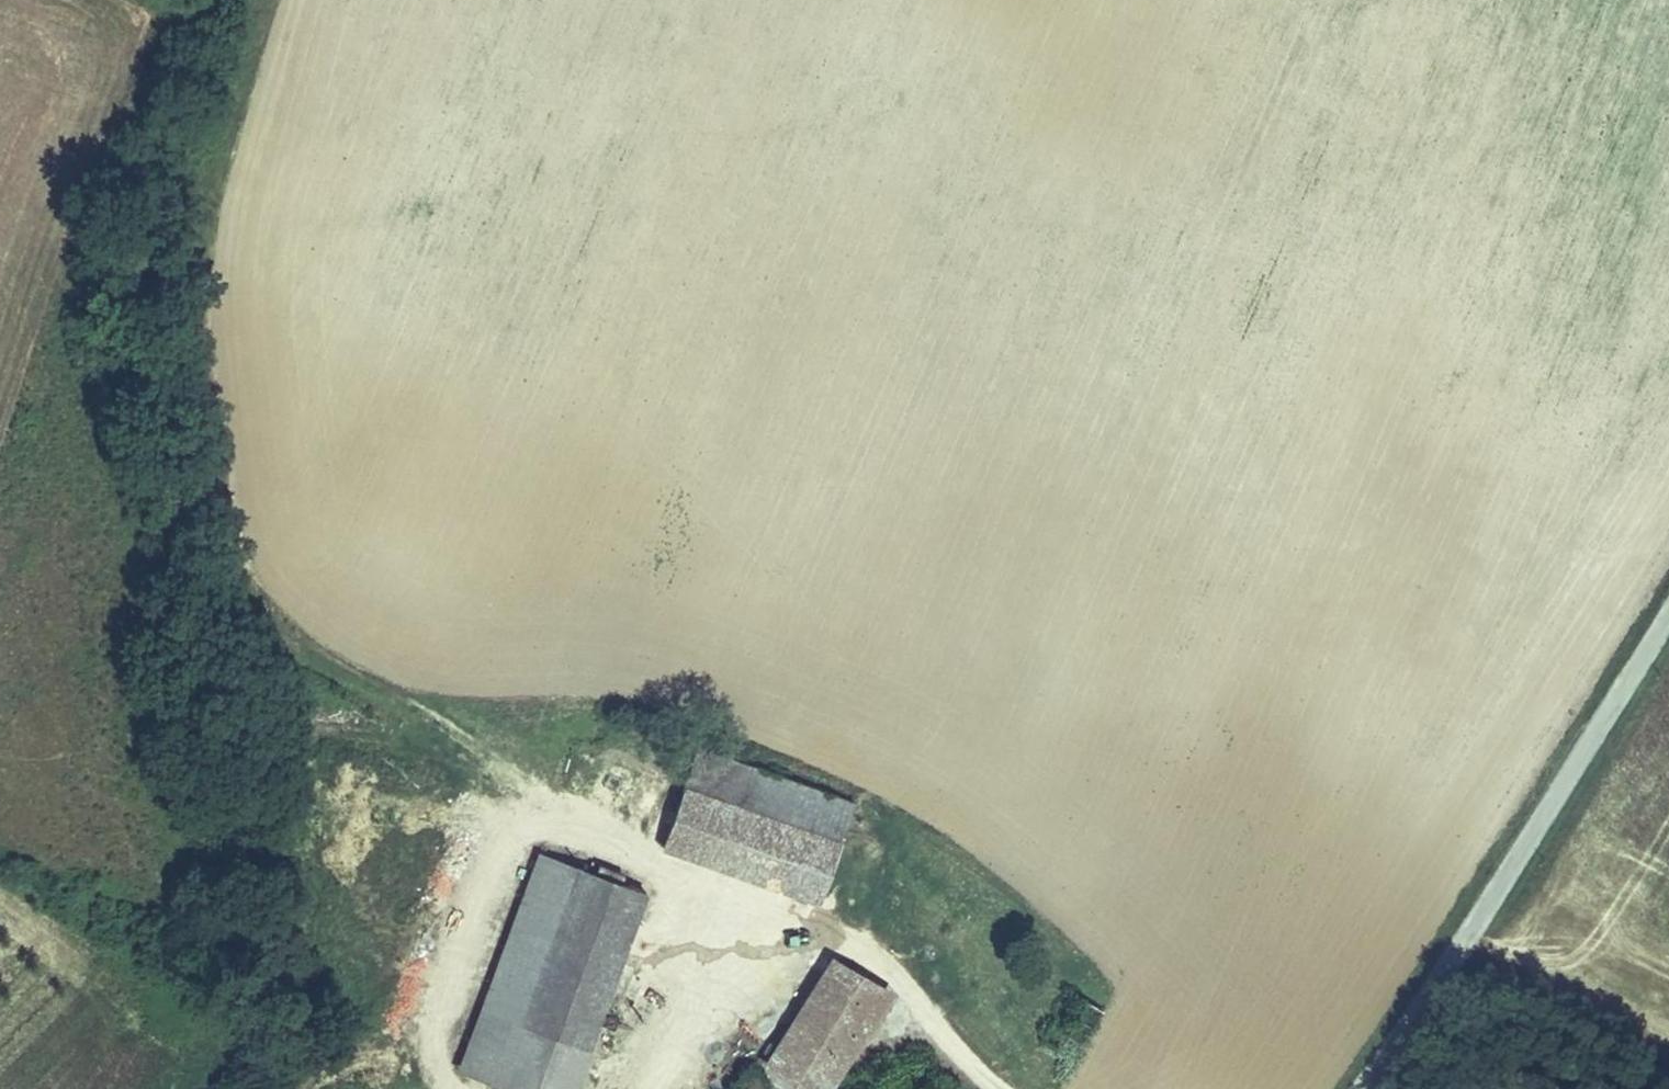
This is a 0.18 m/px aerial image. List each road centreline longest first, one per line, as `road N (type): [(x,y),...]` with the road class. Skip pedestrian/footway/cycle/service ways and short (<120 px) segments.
road 1 (track): [(239,0),(203,227),(206,325),(254,581),(284,622),(470,743),(582,831),(884,960),(948,1051)]
road 2 (unclassified): [(1361,1088),(1668,622)]

